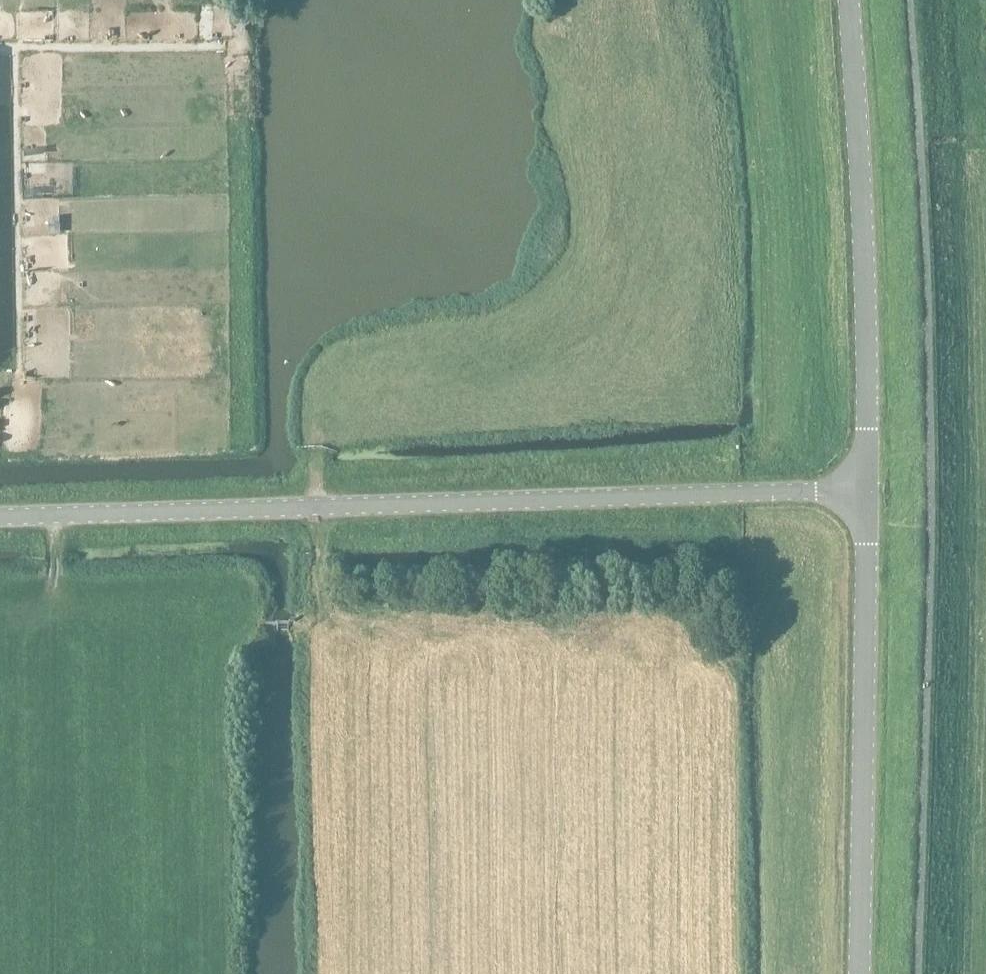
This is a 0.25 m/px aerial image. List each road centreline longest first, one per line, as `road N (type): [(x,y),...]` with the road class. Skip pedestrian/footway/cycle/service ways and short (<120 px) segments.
road 1 (unclassified): [(0,519),(866,489)]
road 2 (tertiary): [(866,489),(846,0)]
road 3 (tertiary): [(857,973),(866,489)]

